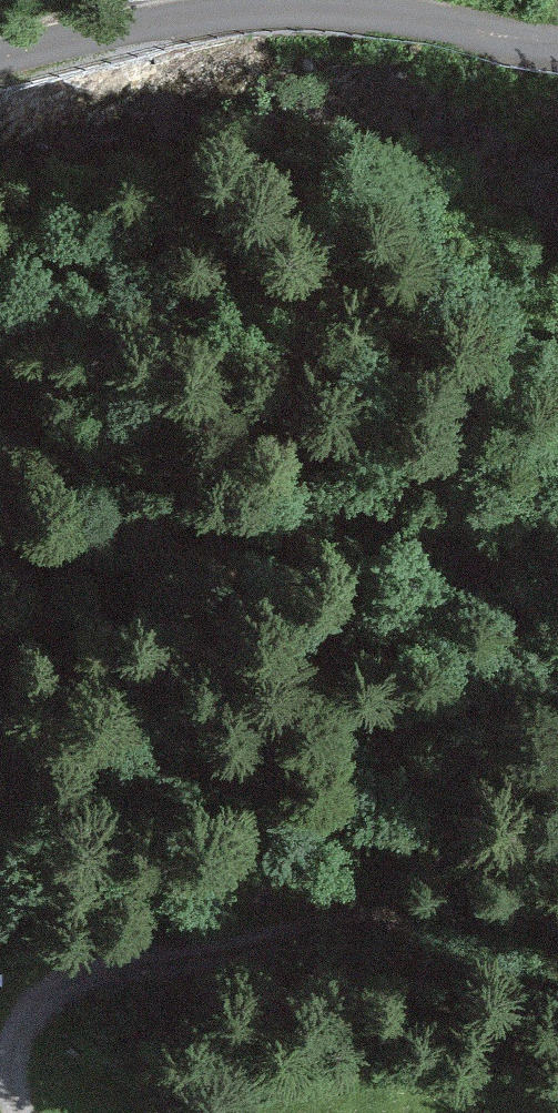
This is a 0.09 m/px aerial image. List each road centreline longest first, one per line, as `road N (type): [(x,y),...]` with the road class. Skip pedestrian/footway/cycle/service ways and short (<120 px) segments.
road 1 (track): [(557,647),(307,439),(241,394),(121,363),(0,355)]
road 2 (track): [(557,917),(87,976),(53,989),(16,1037),(11,1071),(20,1112)]
road 3 (track): [(557,44),(356,14),(250,14),(0,66)]

